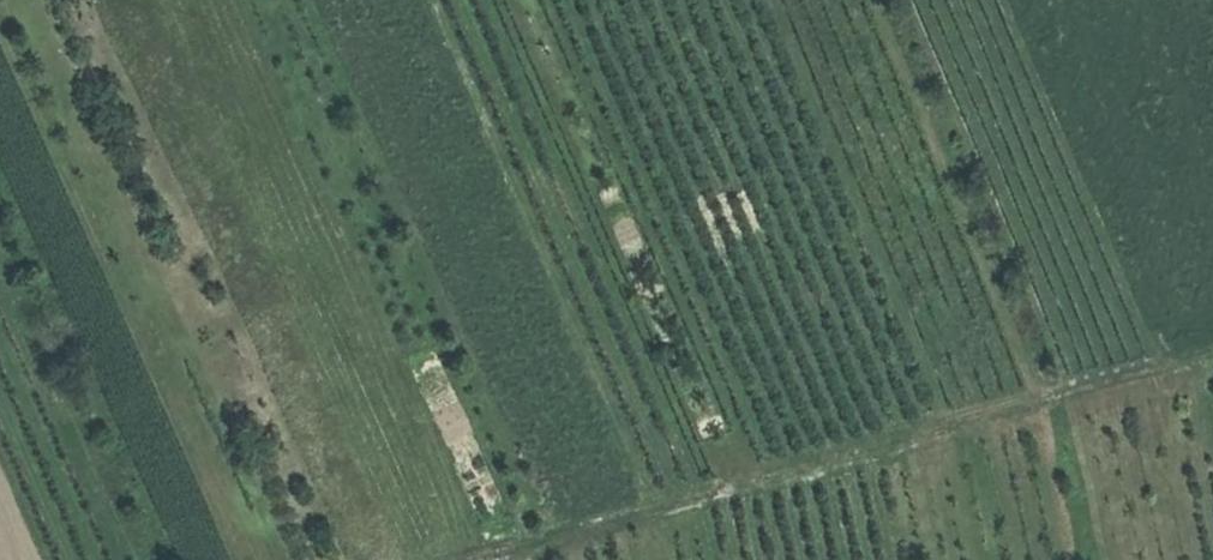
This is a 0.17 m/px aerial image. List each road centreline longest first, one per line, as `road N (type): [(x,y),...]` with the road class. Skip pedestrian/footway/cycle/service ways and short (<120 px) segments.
road 1 (track): [(1212,361),(521,546)]

